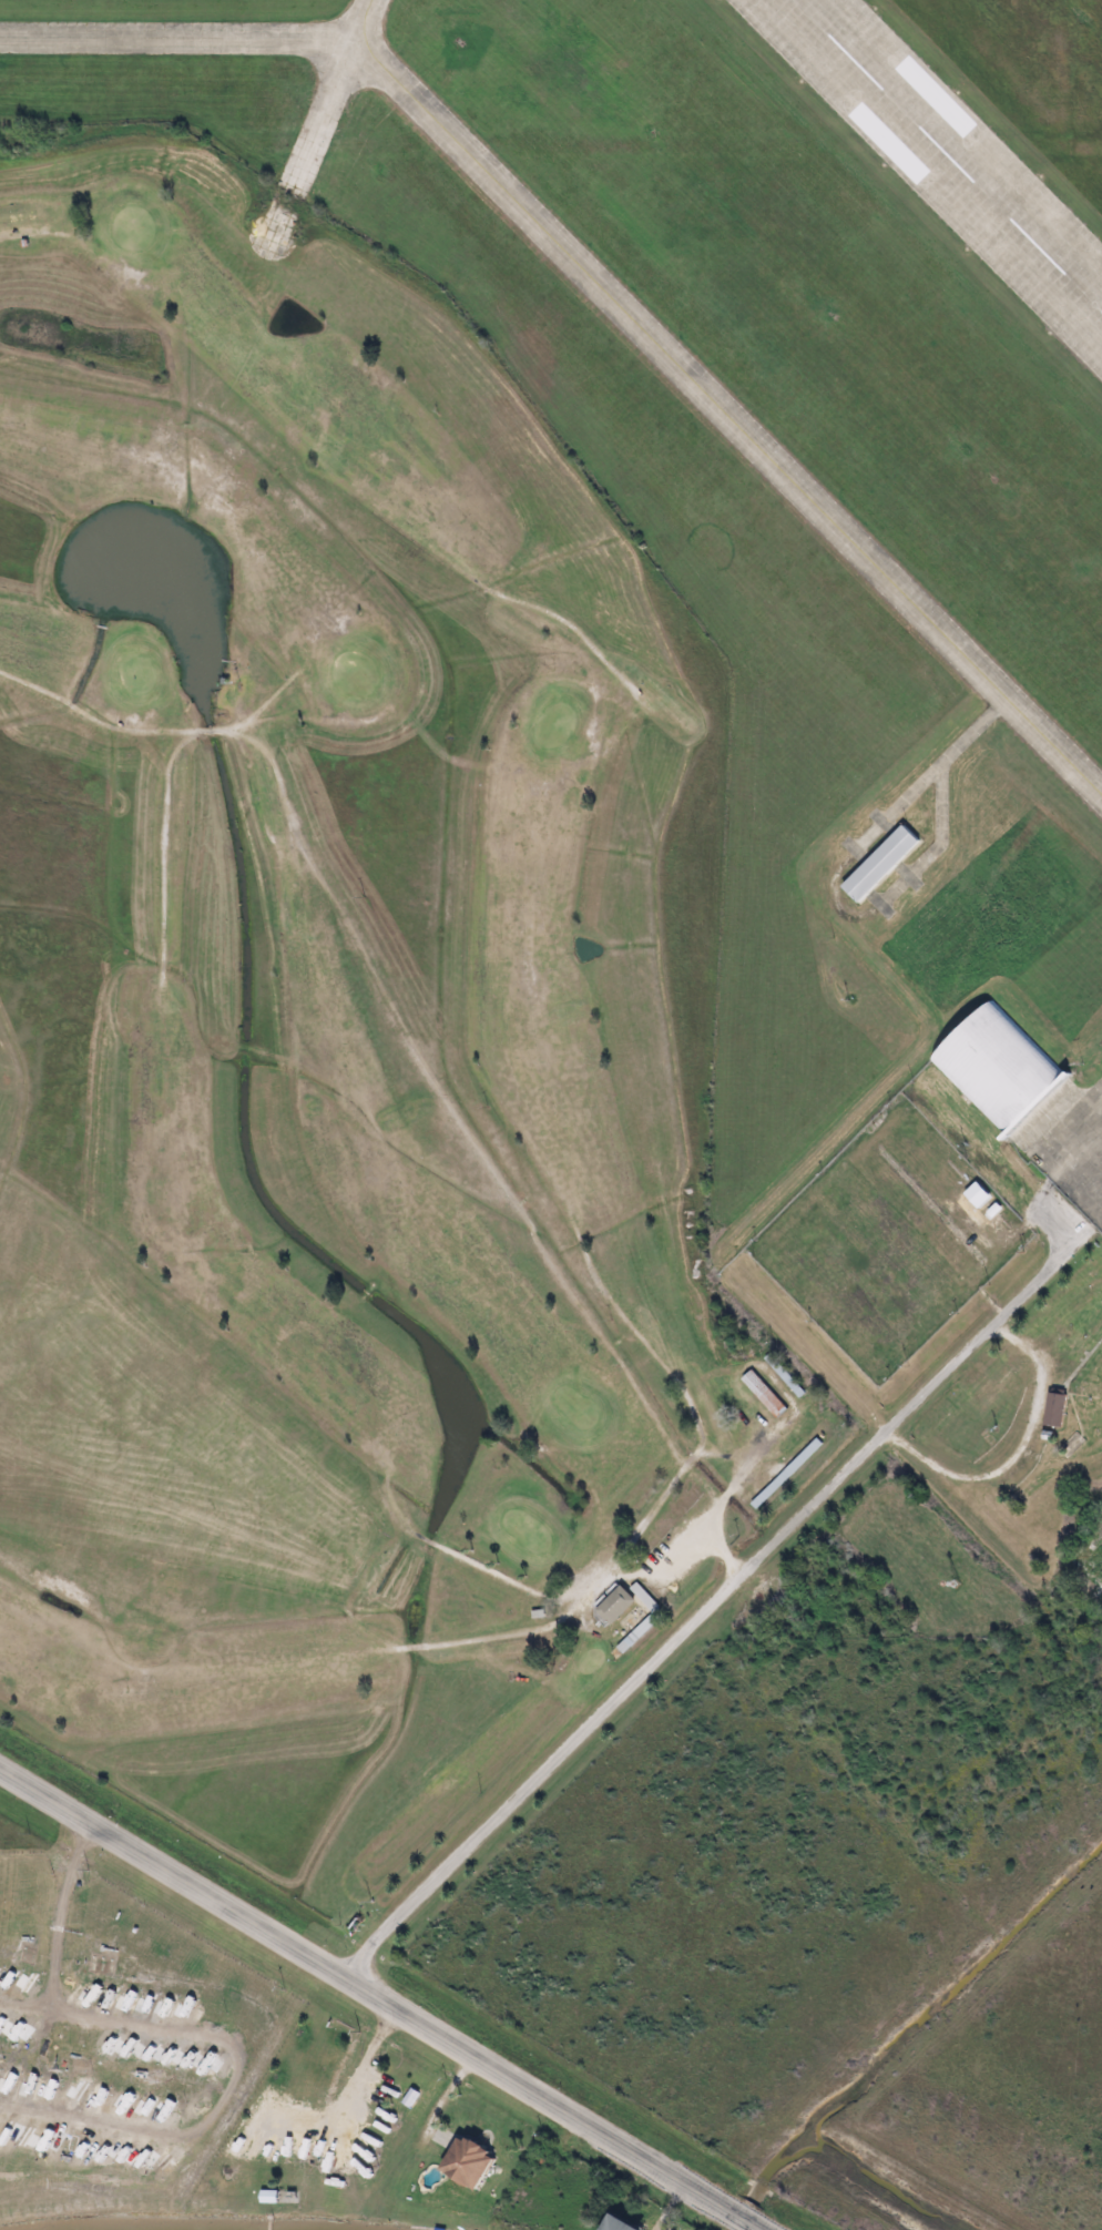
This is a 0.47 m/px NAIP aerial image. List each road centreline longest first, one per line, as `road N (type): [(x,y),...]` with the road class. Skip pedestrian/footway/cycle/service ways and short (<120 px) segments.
road 1 (residential): [(351,1975),(1075,1243)]
road 2 (primary): [(0,1764),(770,2229)]

